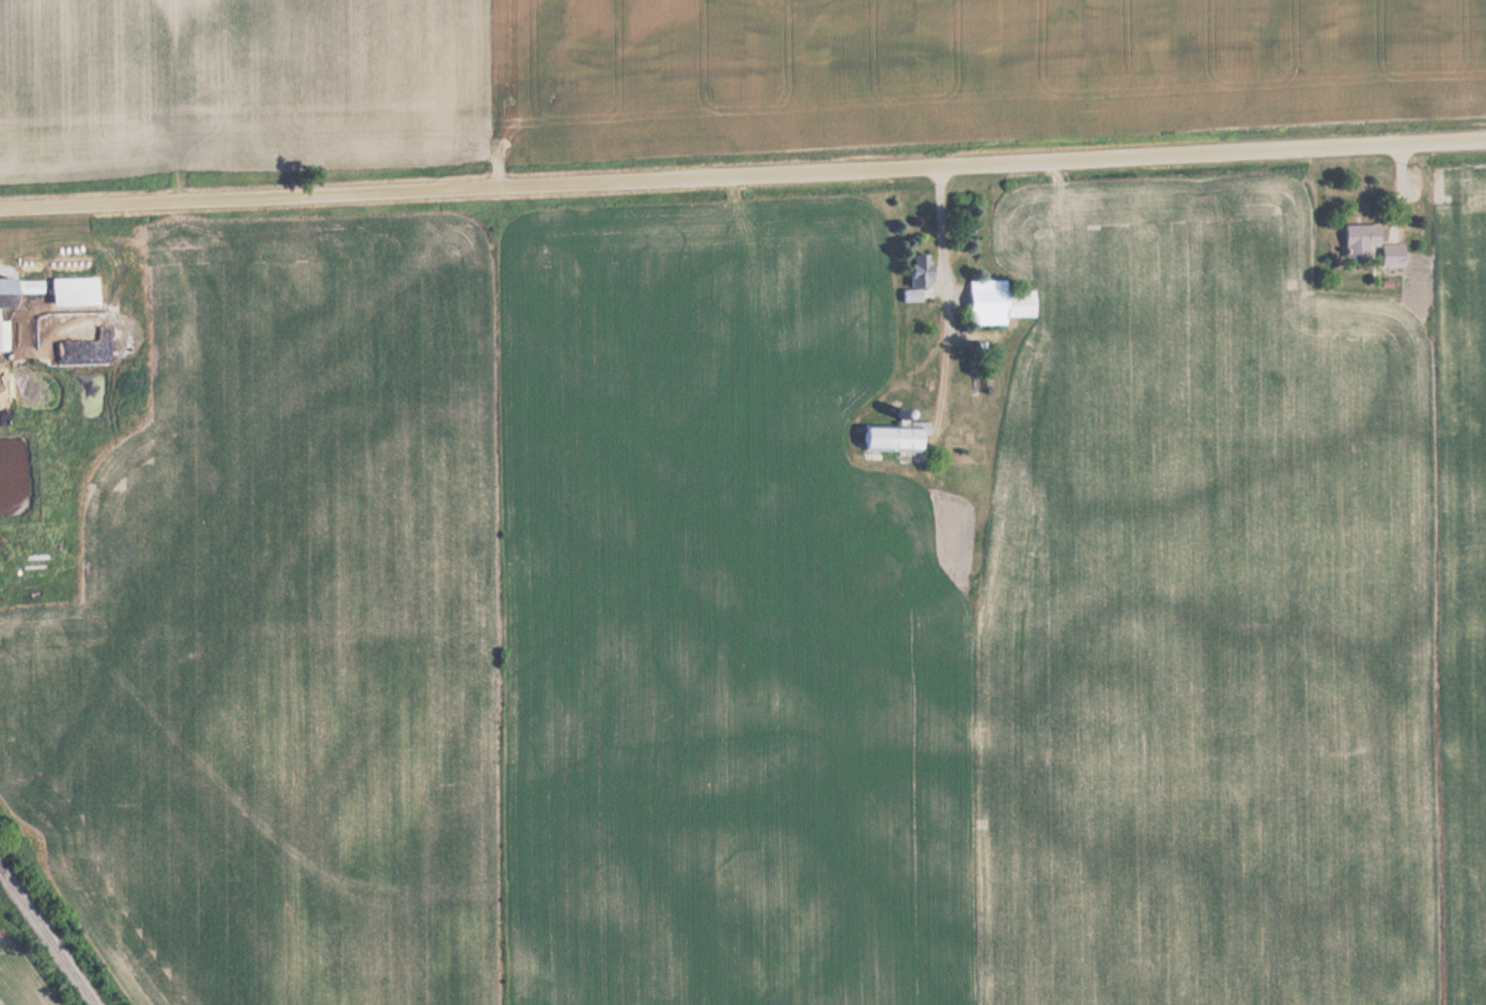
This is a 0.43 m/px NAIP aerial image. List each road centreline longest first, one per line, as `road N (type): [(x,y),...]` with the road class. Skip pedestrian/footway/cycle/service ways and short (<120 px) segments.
road 1 (residential): [(0,208),(1485,136)]

